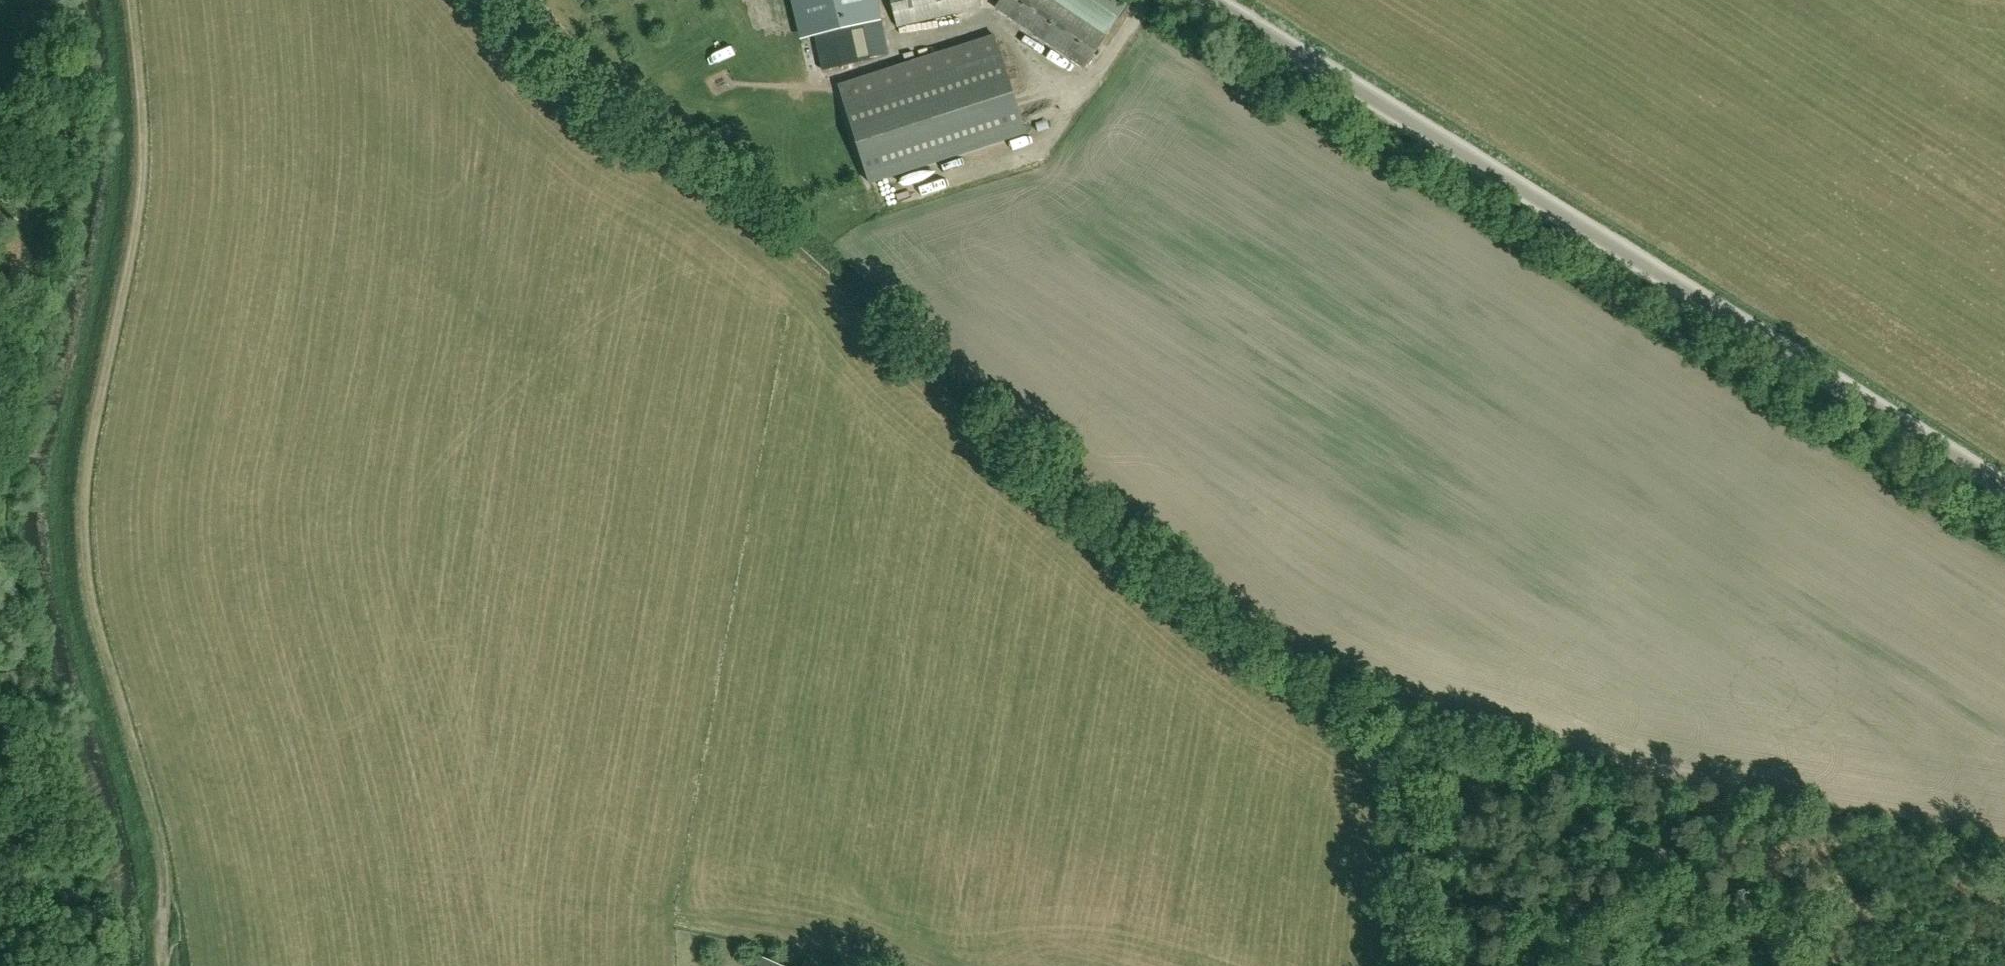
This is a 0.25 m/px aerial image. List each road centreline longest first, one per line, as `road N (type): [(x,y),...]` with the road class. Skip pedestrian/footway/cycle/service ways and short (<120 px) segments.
road 1 (track): [(131,0),(144,140),(140,206),(88,458),(84,519),(95,616),(164,854),(161,965)]
road 2 (tertiary): [(2004,491),(1219,0)]
road 3 (track): [(49,965),(0,792)]

